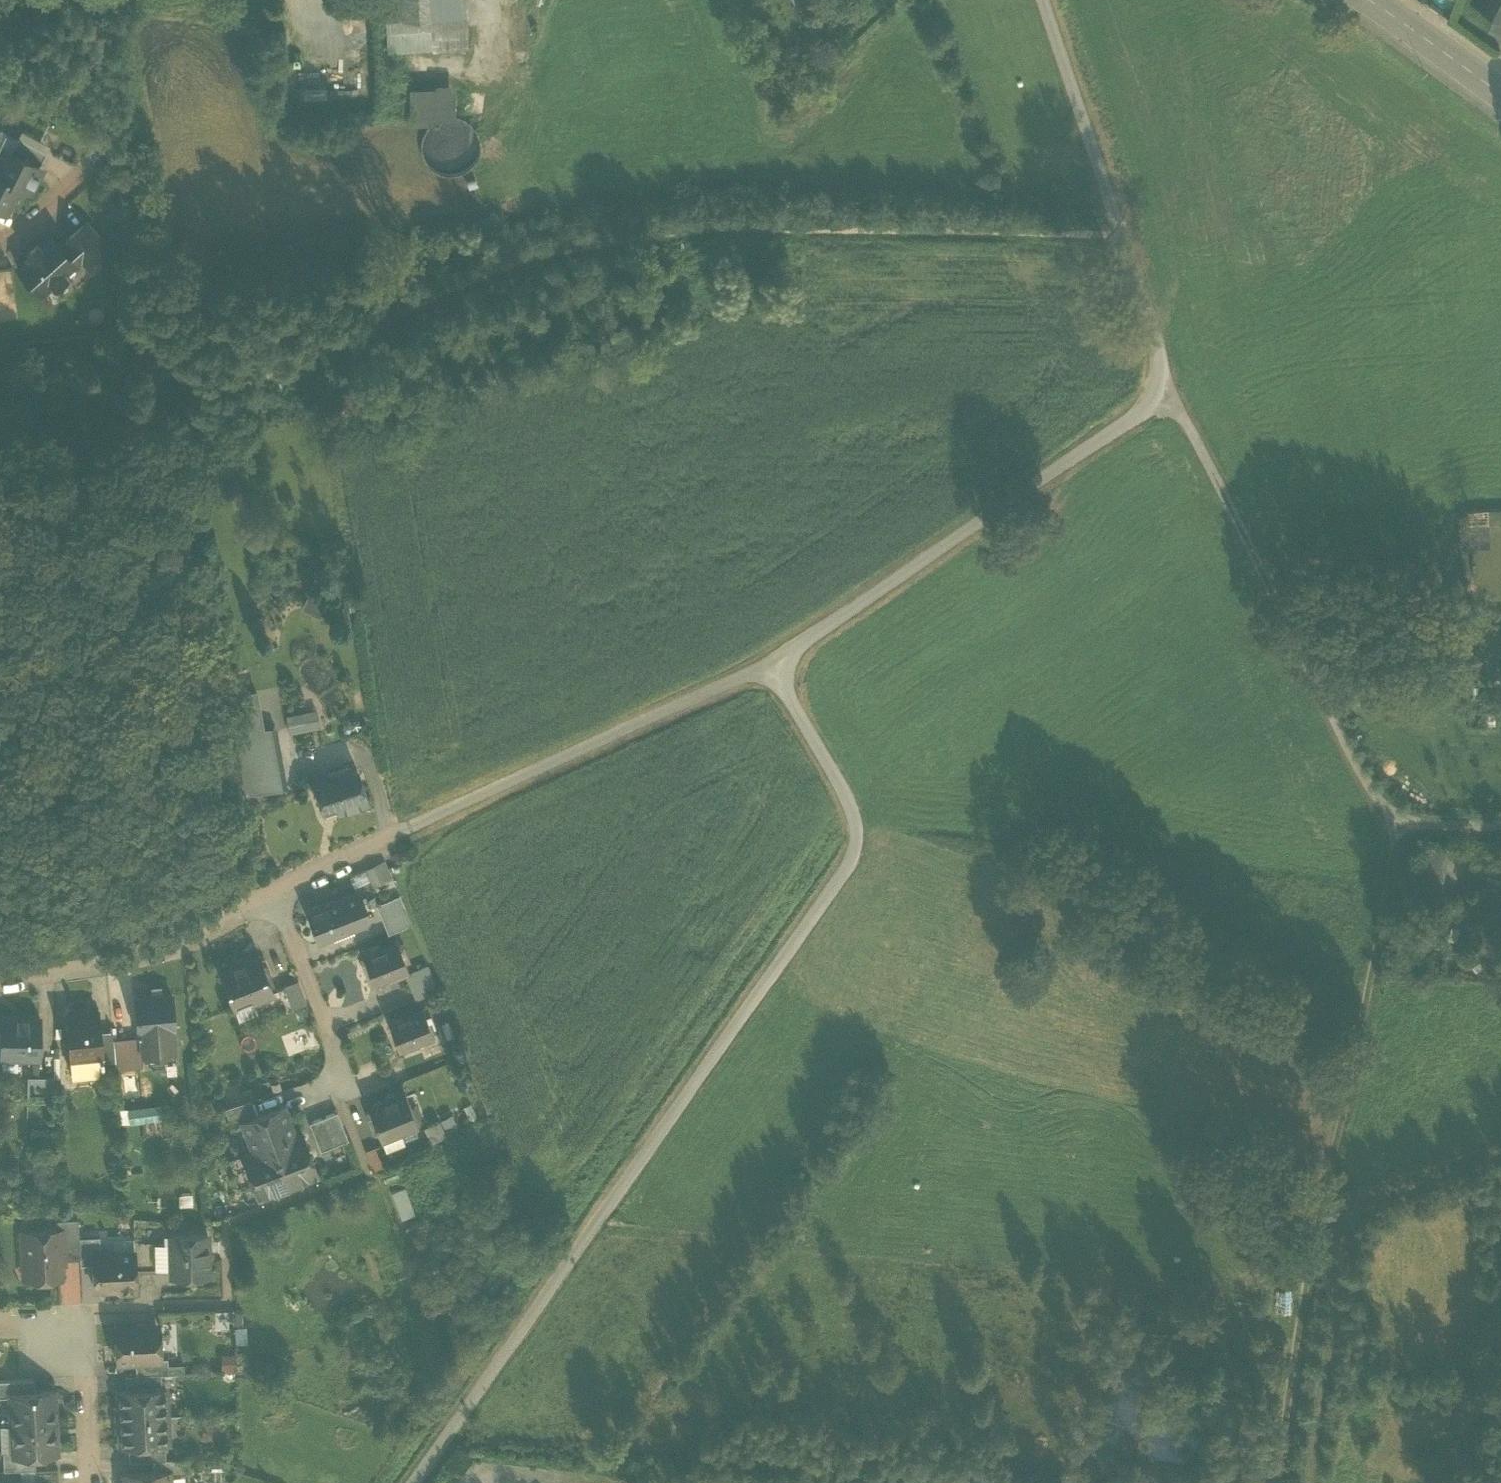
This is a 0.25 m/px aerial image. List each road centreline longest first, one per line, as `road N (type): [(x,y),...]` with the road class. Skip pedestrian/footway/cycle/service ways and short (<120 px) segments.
road 1 (track): [(125,384),(295,366),(440,294),(551,256),(662,236),(750,227),(1121,235)]
road 2 (track): [(772,663),(857,821),(855,853),(414,1482)]
road 3 (unclassified): [(1043,0),(1173,390),(772,663)]
road 4 (residential): [(772,663),(403,825),(189,935),(111,963),(0,977)]
road 5 (track): [(1400,832),(1275,1482)]
road 6 (track): [(1173,390),(1371,791),(1400,832),(1500,831)]
road 7 (residential): [(0,1312),(86,1309),(90,1482)]
road 8 (secondary): [(1500,92),(1372,0)]
road 9 (residential): [(0,241),(106,152)]

